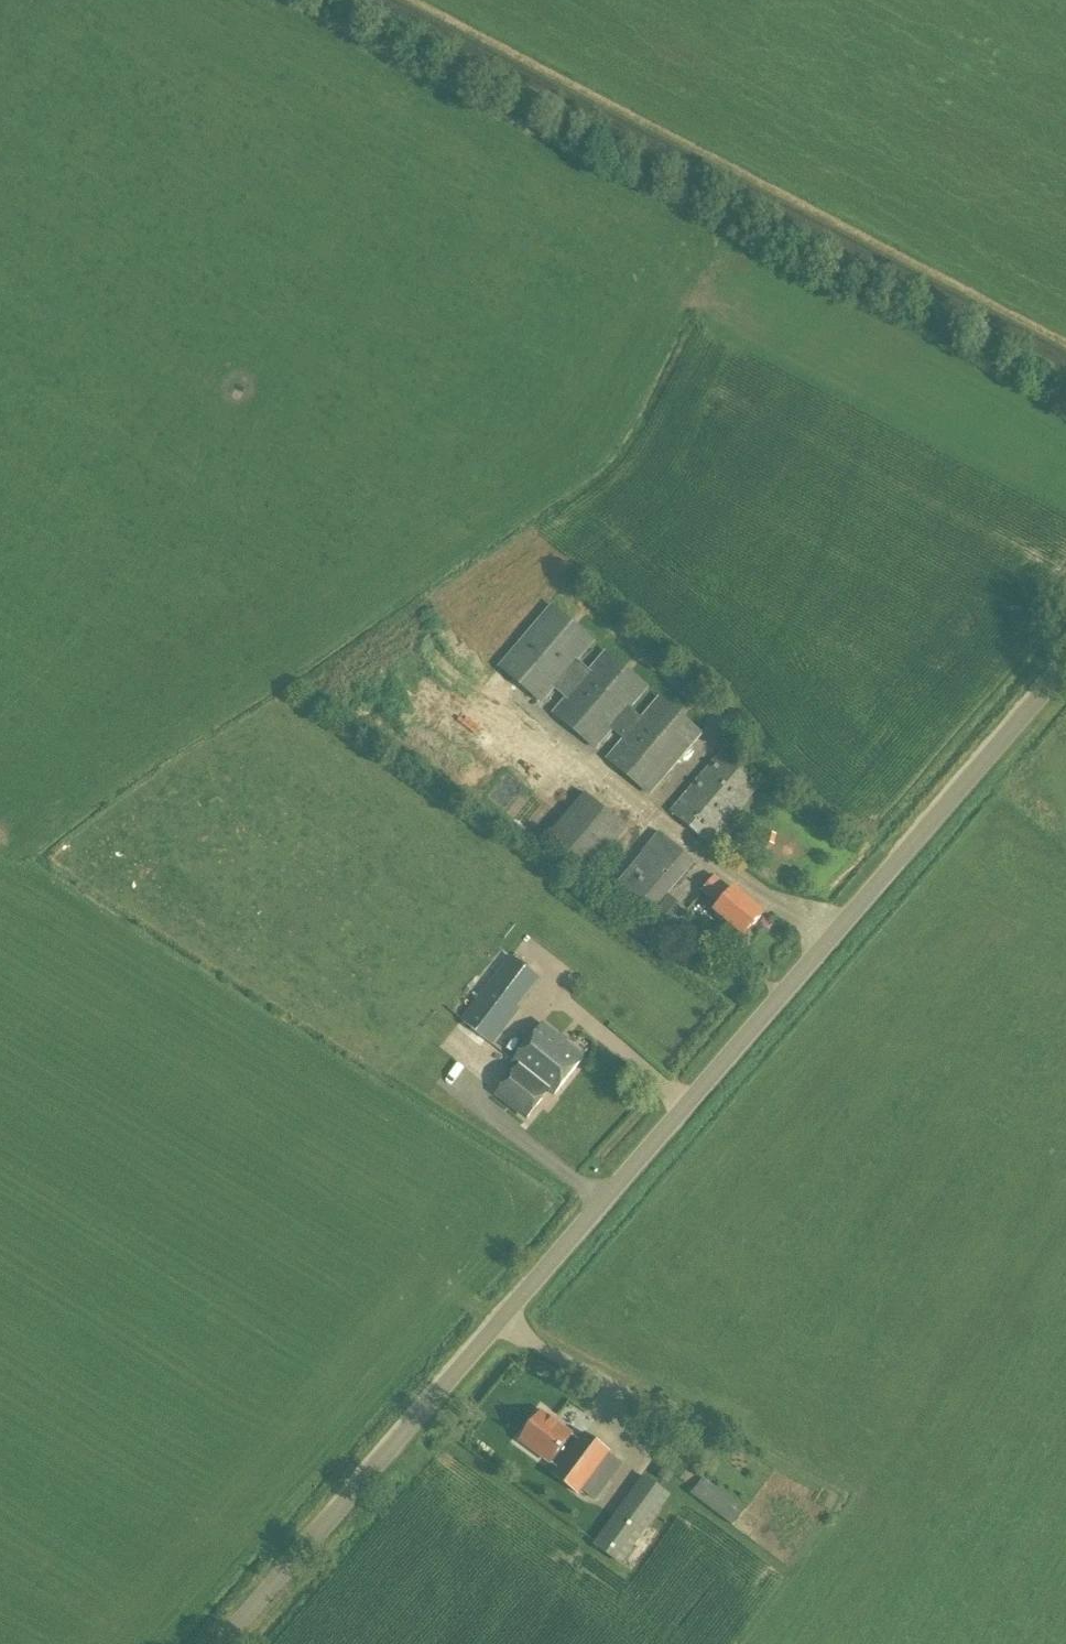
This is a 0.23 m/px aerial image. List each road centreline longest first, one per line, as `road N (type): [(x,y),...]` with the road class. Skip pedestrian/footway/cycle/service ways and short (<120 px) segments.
road 1 (unclassified): [(220,1643),(1065,665)]

